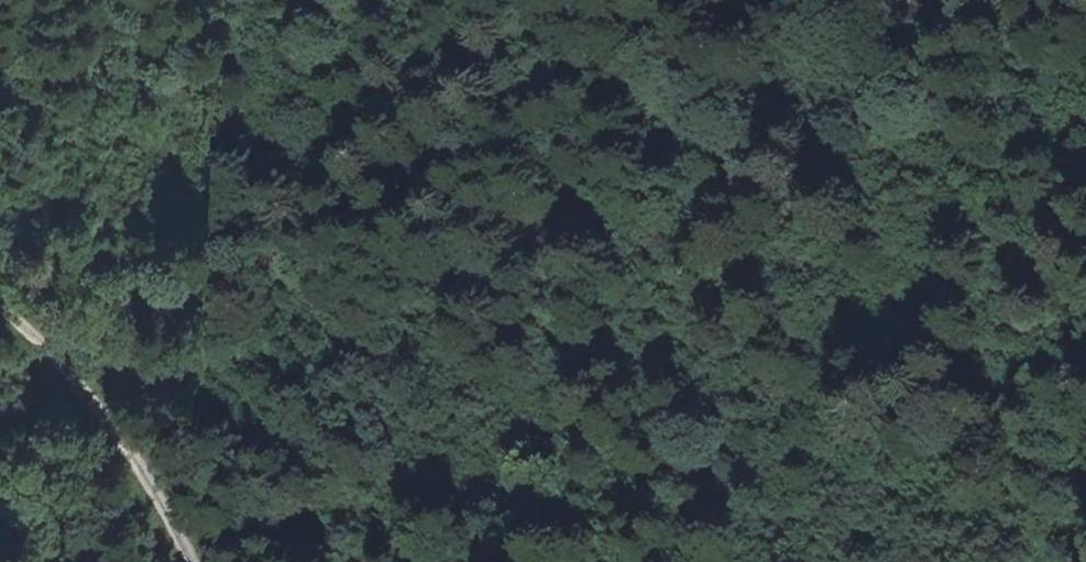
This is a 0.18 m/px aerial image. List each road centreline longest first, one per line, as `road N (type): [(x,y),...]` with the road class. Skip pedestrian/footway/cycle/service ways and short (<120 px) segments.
road 1 (unclassified): [(0,295),(102,393),(175,501),(203,561)]

